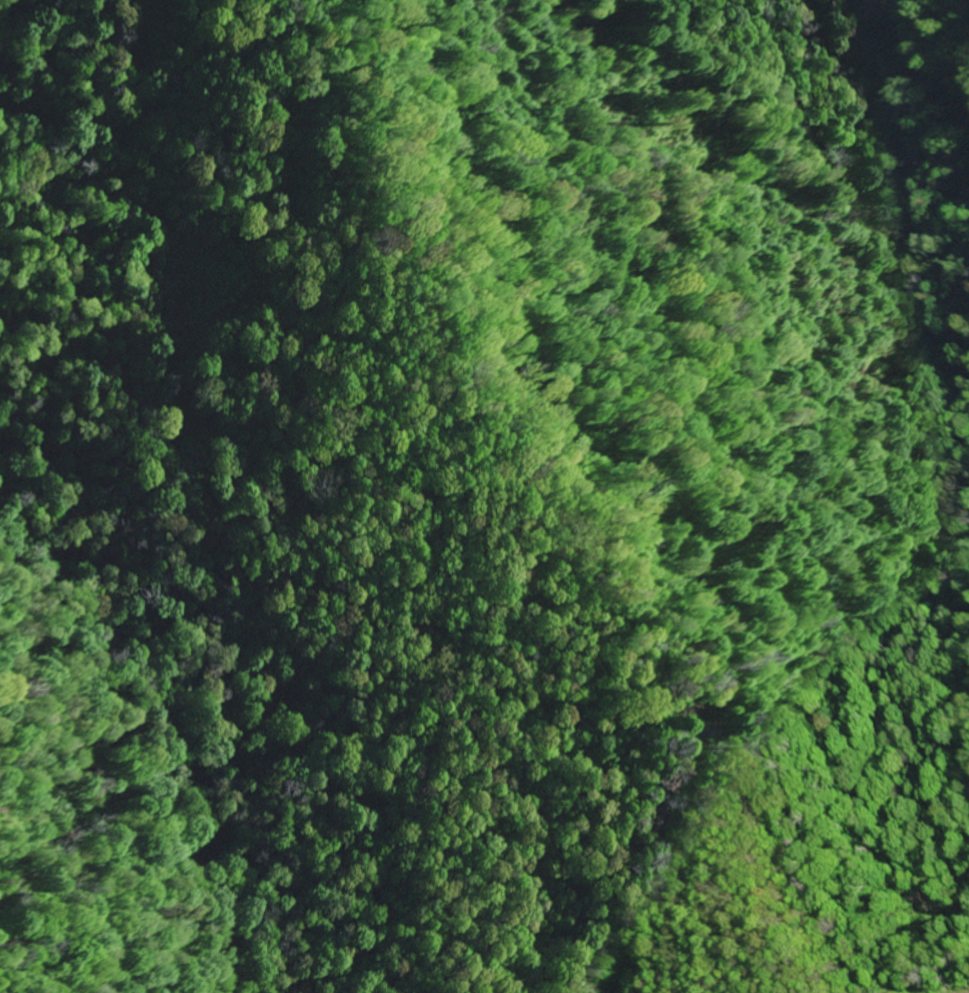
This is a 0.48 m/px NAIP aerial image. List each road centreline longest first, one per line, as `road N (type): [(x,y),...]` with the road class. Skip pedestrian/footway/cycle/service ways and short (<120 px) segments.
road 1 (residential): [(652,992),(657,743),(756,747),(918,992)]

